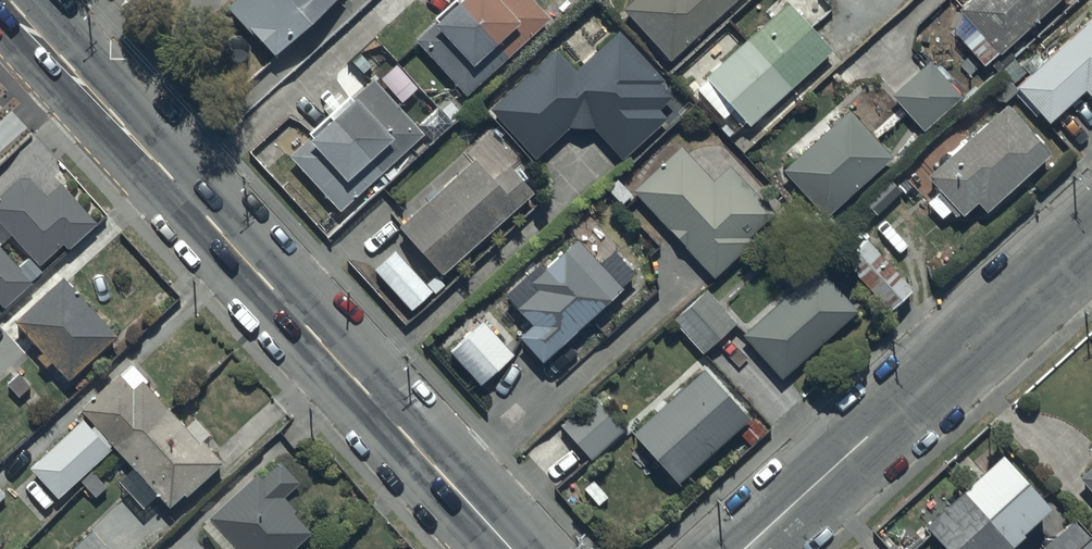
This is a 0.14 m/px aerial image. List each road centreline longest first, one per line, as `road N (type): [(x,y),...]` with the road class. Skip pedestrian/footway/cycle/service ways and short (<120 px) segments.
road 1 (secondary): [(10,0),(511,548)]
road 2 (residential): [(746,548),(1091,233)]

